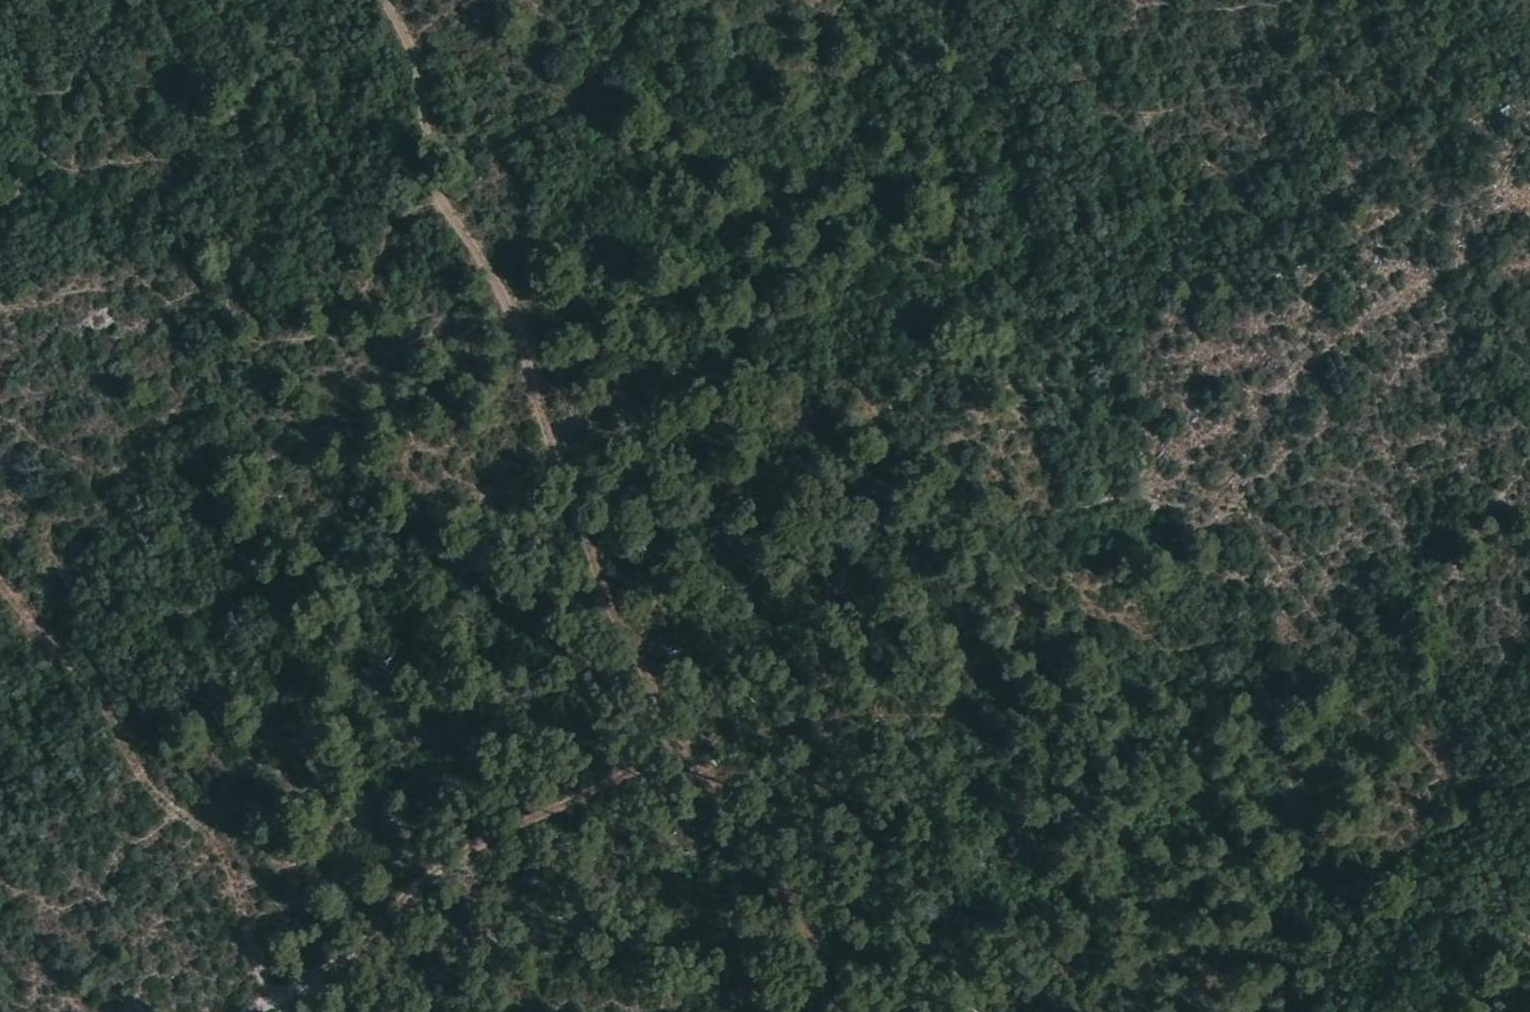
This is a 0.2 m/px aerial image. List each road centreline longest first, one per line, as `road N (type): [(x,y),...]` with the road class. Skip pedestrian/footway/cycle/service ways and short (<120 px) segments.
road 1 (track): [(875,1011),(706,774),(577,520),(537,356),(435,189),(388,0)]

